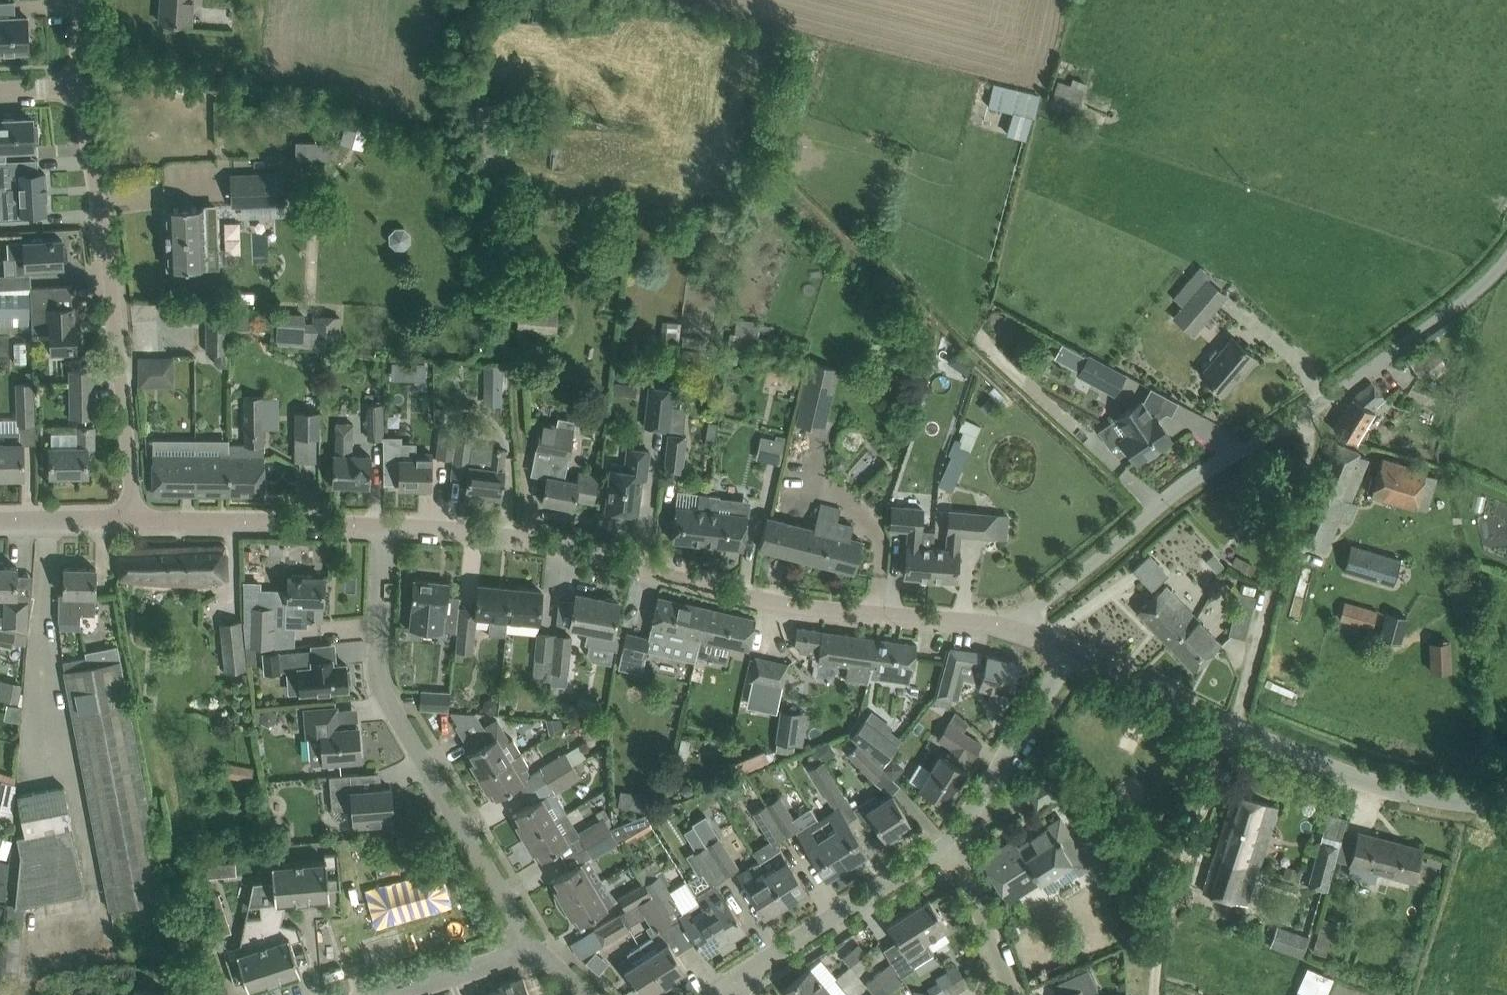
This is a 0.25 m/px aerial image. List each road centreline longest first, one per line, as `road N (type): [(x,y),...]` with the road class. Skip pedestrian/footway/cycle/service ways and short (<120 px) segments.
road 1 (residential): [(1012,623),(802,606),(549,542),(384,525)]
road 2 (unclassified): [(1506,256),(1460,303),(1323,402),(1180,490),(1012,623)]
road 3 (track): [(1323,402),(1233,728),(1164,936),(1159,994)]
road 4 (residential): [(1506,802),(1417,795),(1356,777),(1071,651)]
road 5 (residential): [(529,947),(380,684),(384,525)]
road 6 (unclassified): [(135,518),(115,312),(79,85)]
road 7 (residential): [(740,977),(956,835)]
road 8 (residential): [(384,525),(135,518)]
road 9 (residential): [(956,835),(1071,651)]
road 10 (residential): [(1010,994),(956,835)]
road 11 (residential): [(529,947),(385,994)]
road 12 (residential): [(0,520),(135,518)]

